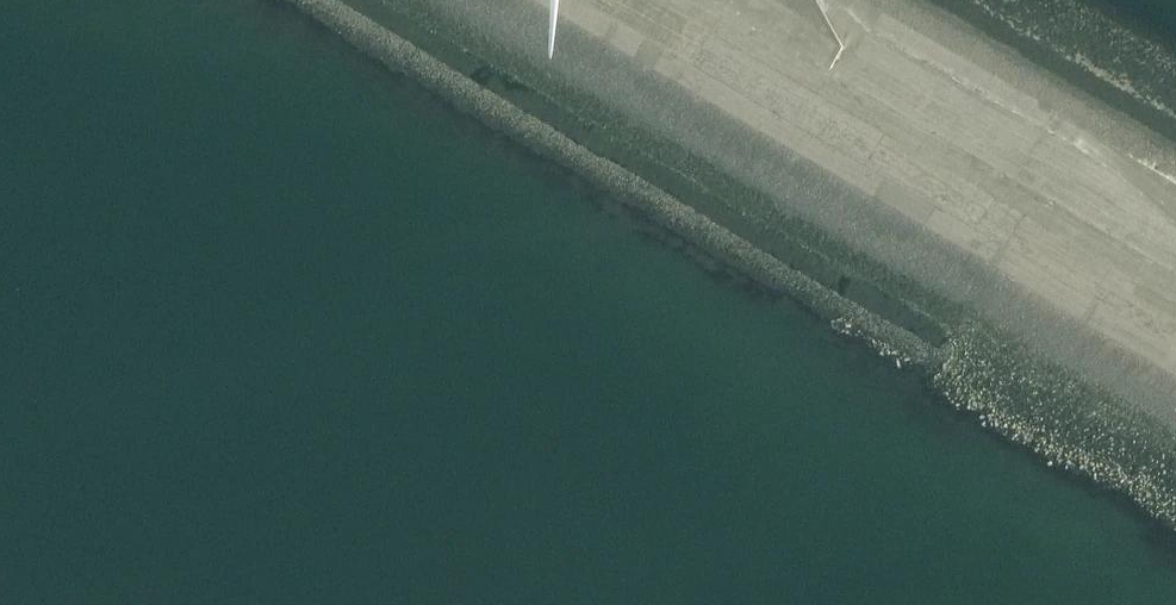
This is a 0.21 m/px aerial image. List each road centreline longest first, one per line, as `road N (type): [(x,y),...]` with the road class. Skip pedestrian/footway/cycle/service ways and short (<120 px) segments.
road 1 (unclassified): [(1175,360),(1100,326),(557,0)]
road 2 (unclassified): [(835,0),(1080,139),(1175,219)]

